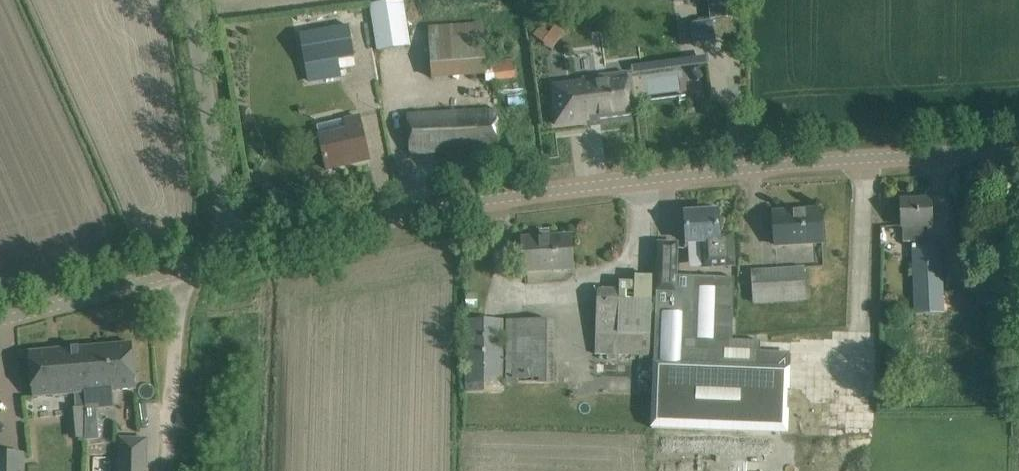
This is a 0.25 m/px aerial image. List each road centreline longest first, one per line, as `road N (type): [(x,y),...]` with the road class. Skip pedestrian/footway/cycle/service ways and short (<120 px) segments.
road 1 (unclassified): [(236,257),(466,203),(833,163),(1018,156)]
road 2 (unclassified): [(236,257),(192,0)]
road 3 (unclassified): [(0,318),(236,257)]
road 4 (track): [(179,470),(191,268)]

